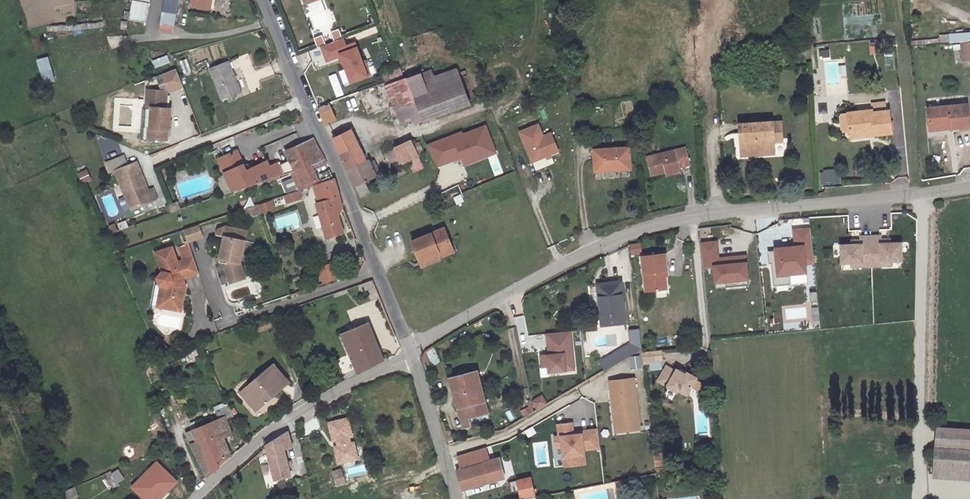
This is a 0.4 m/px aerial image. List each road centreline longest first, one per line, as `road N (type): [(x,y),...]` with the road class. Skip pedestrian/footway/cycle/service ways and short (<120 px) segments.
road 1 (unclassified): [(411,352),(627,235),(693,216),(969,186)]
road 2 (residential): [(411,352),(263,0)]
road 3 (unclassified): [(411,352),(266,433),(195,498)]
road 4 (residential): [(457,498),(411,352)]

